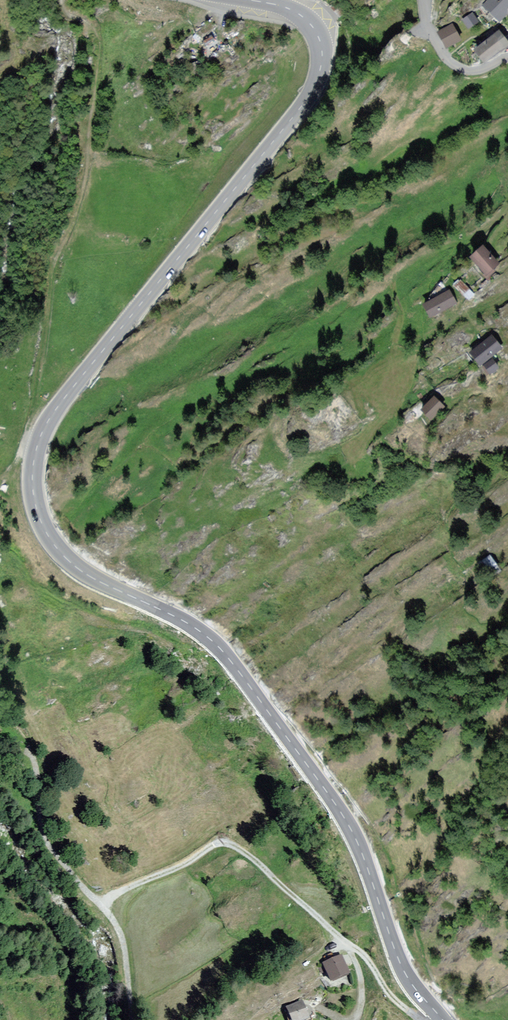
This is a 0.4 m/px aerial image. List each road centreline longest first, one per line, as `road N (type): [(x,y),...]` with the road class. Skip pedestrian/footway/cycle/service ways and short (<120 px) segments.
road 1 (tertiary): [(240,0),(306,19),(324,41),(328,72),(44,430),(27,486),(58,557),(223,654),(359,841),(406,975),(440,1019)]
road 2 (track): [(421,1019),(387,992),(349,940),(225,844),(99,904)]
road 3 (track): [(28,735),(48,845),(119,926),(126,946),(133,1019)]
road 4 (track): [(349,940),(362,970),(360,1012),(342,1019),(312,1003)]

